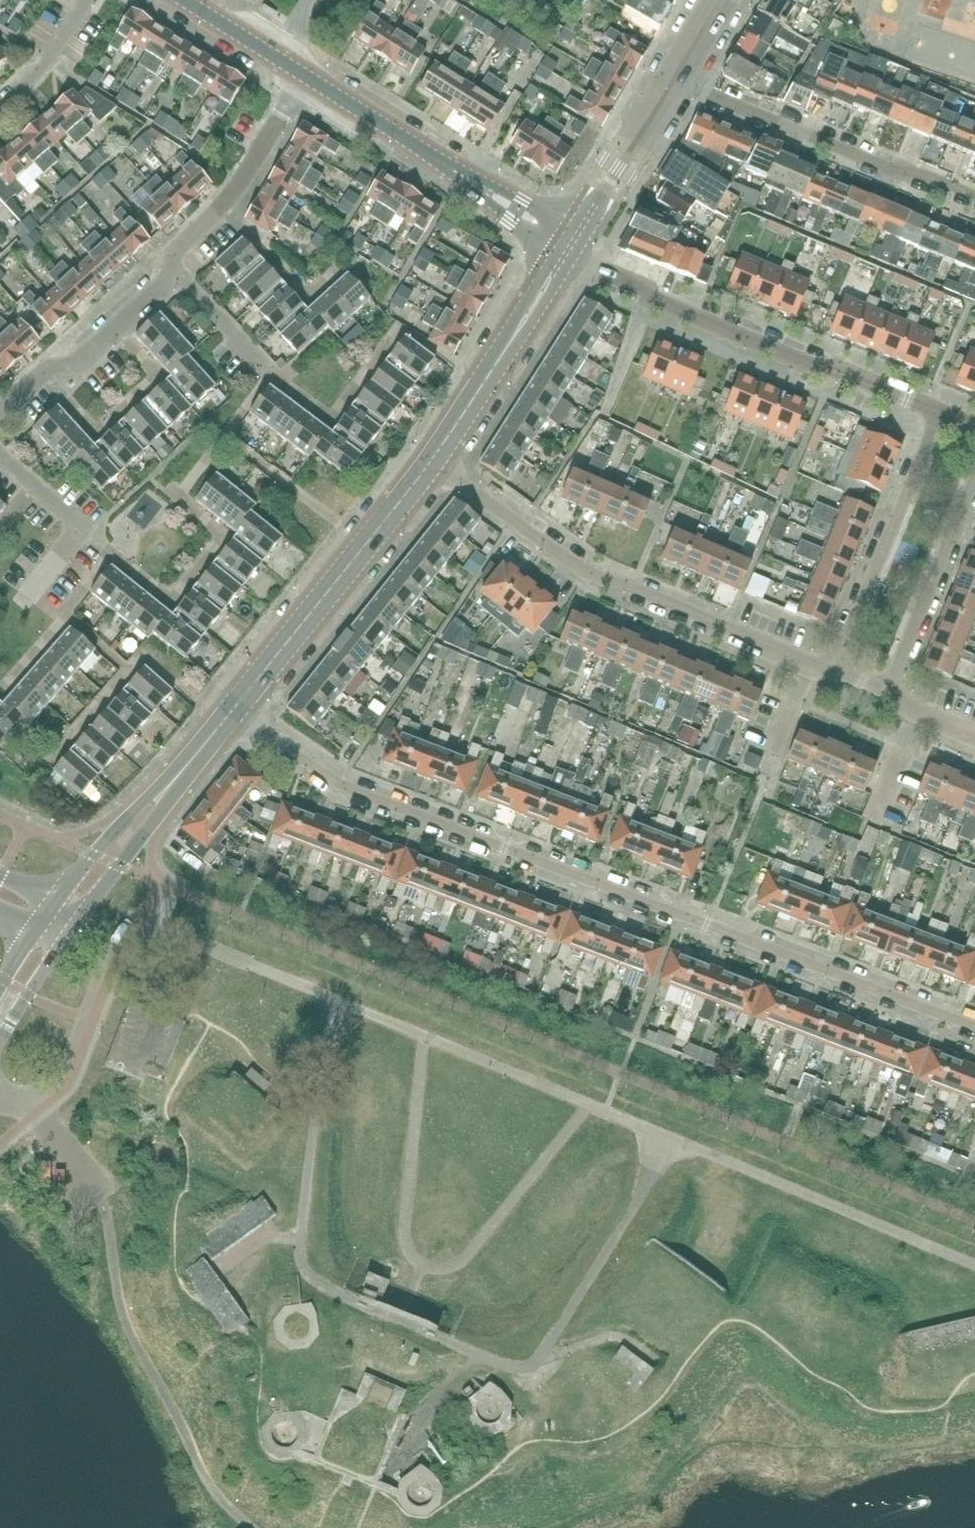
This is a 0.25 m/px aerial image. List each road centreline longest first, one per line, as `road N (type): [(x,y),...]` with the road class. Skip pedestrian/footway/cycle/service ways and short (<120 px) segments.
road 1 (residential): [(233,709),(351,789),(974,1026)]
road 2 (residential): [(302,75),(175,268),(0,419)]
road 3 (residential): [(823,665),(574,561),(433,457)]
road 4 (residential): [(566,252),(931,406)]
road 5 (residential): [(677,72),(974,202)]
road 6 (tertiary): [(233,709),(433,457)]
road 7 (residential): [(823,665),(931,406)]
road 8 (residential): [(974,496),(889,695)]
road 9 (tertiary): [(576,236),(677,72)]
road 10 (tertiary): [(176,779),(93,855),(47,915)]
road 11 (tertiary): [(70,928),(155,819),(176,779)]
road 12 (tertiary): [(454,171),(302,75)]
road 13 (tertiary): [(433,457),(514,337)]
road 14 (tertiary): [(302,75),(184,0)]
road 15 (residential): [(0,108),(40,71),(86,0)]
road 16 (tertiary): [(576,236),(454,171)]
road 17 (tertiary): [(454,171),(566,252)]
road 18 (tertiary): [(0,1040),(70,928)]

